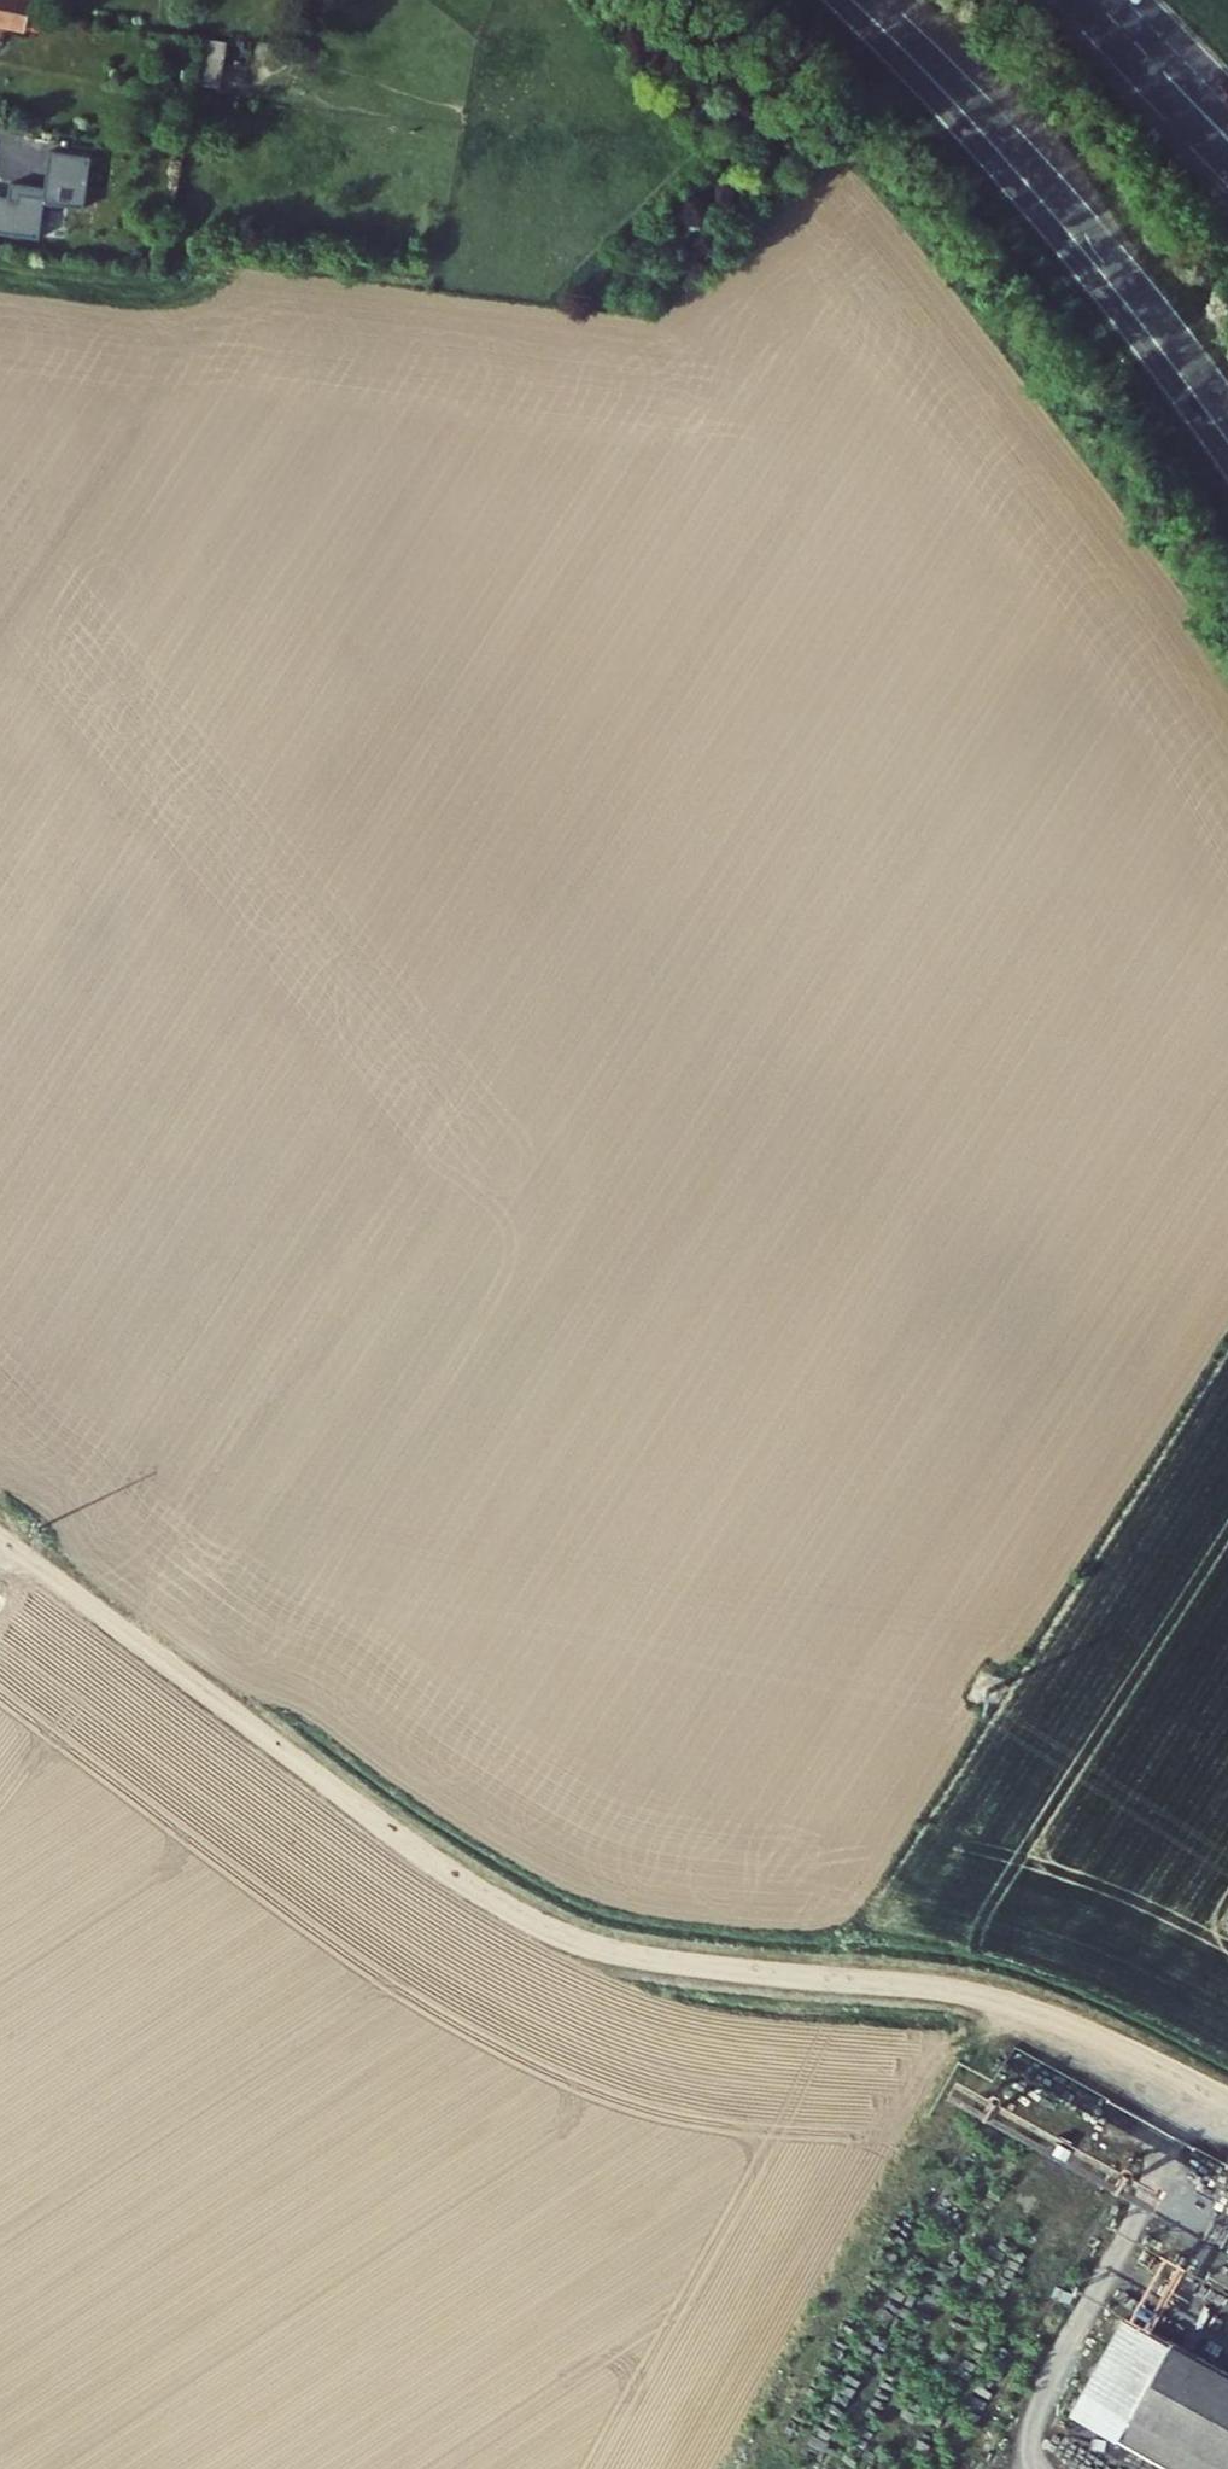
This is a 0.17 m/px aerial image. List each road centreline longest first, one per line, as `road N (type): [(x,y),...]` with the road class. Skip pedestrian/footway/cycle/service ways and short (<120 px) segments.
road 1 (unclassified): [(1227,2112),(1077,2031),(971,1992),(663,1962),(551,1928),(449,1871),(0,1543)]
road 2 (primary): [(1227,425),(1072,229),(853,0)]
road 3 (motorway): [(1156,31),(1156,85),(1227,160)]

